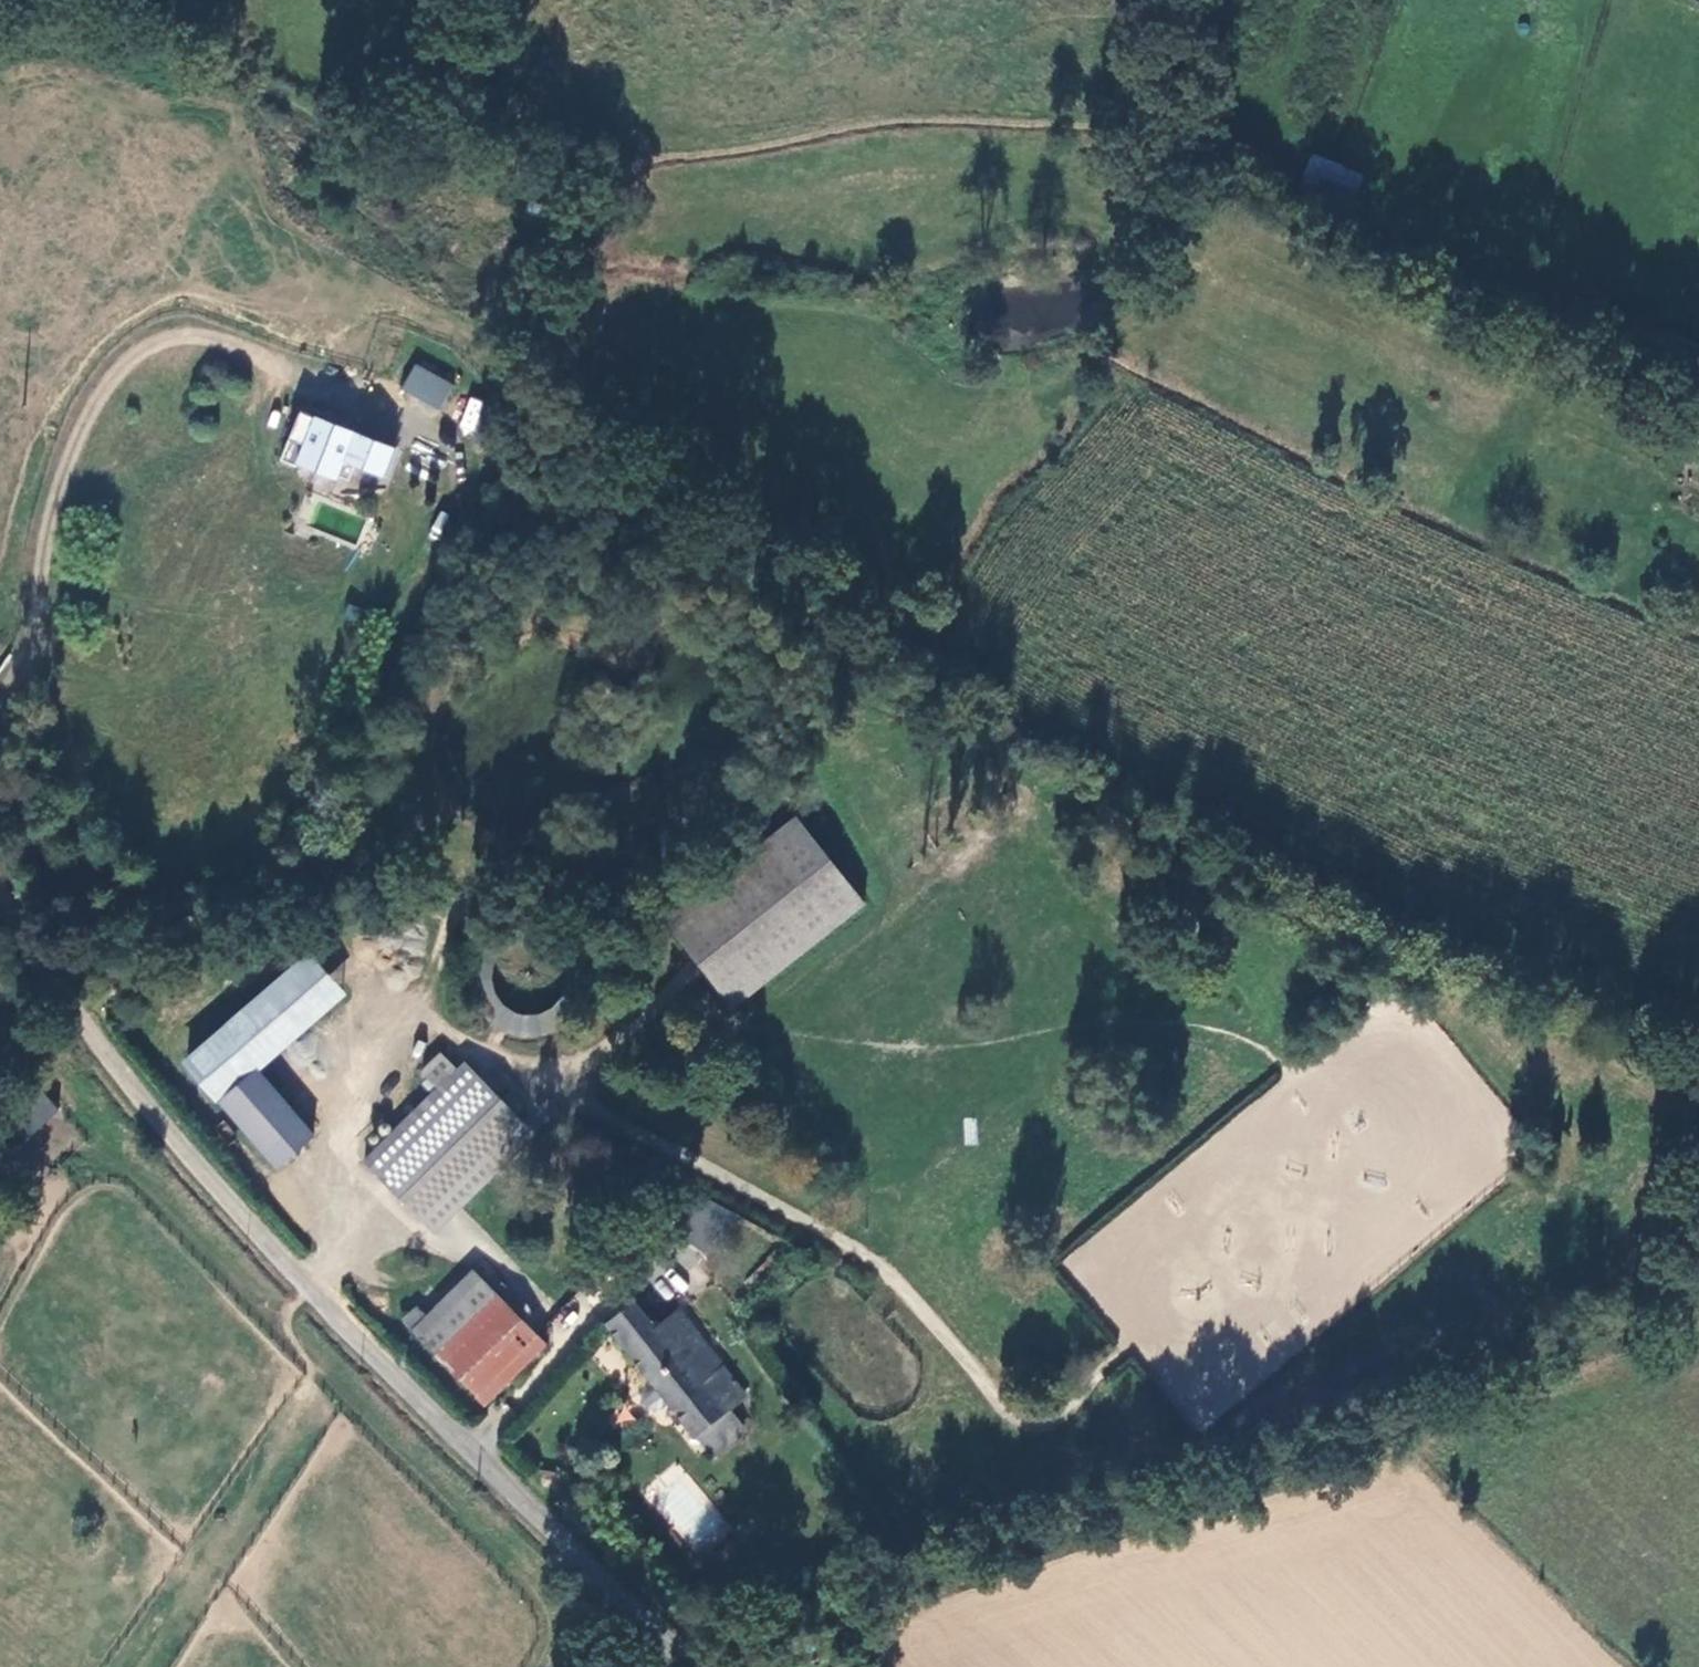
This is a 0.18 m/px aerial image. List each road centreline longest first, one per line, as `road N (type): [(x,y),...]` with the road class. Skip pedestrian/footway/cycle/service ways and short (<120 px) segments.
road 1 (unclassified): [(0,894),(85,1027),(198,1172),(692,1666)]

